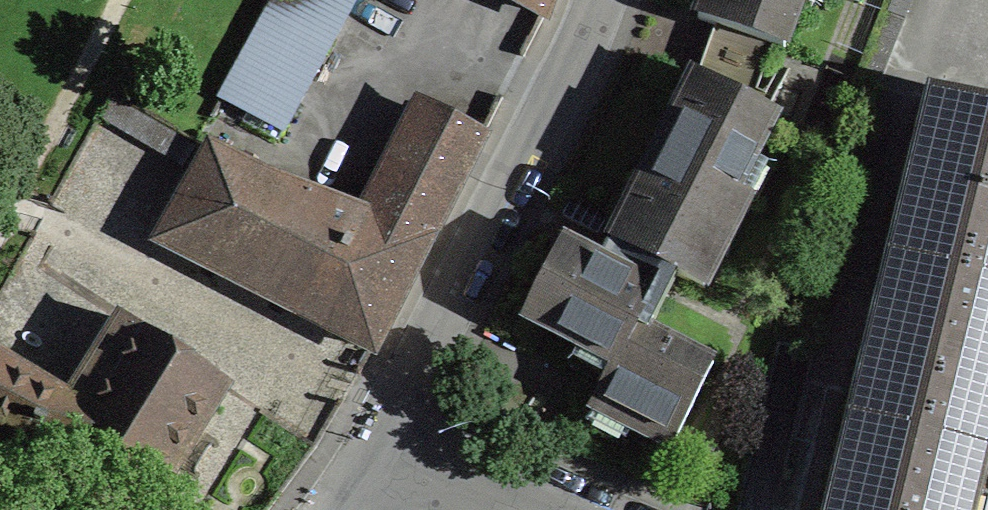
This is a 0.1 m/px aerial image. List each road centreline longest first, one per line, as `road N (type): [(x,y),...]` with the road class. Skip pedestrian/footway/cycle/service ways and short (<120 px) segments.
road 1 (residential): [(362,461),(607,0)]
road 2 (residential): [(362,461),(494,509)]

